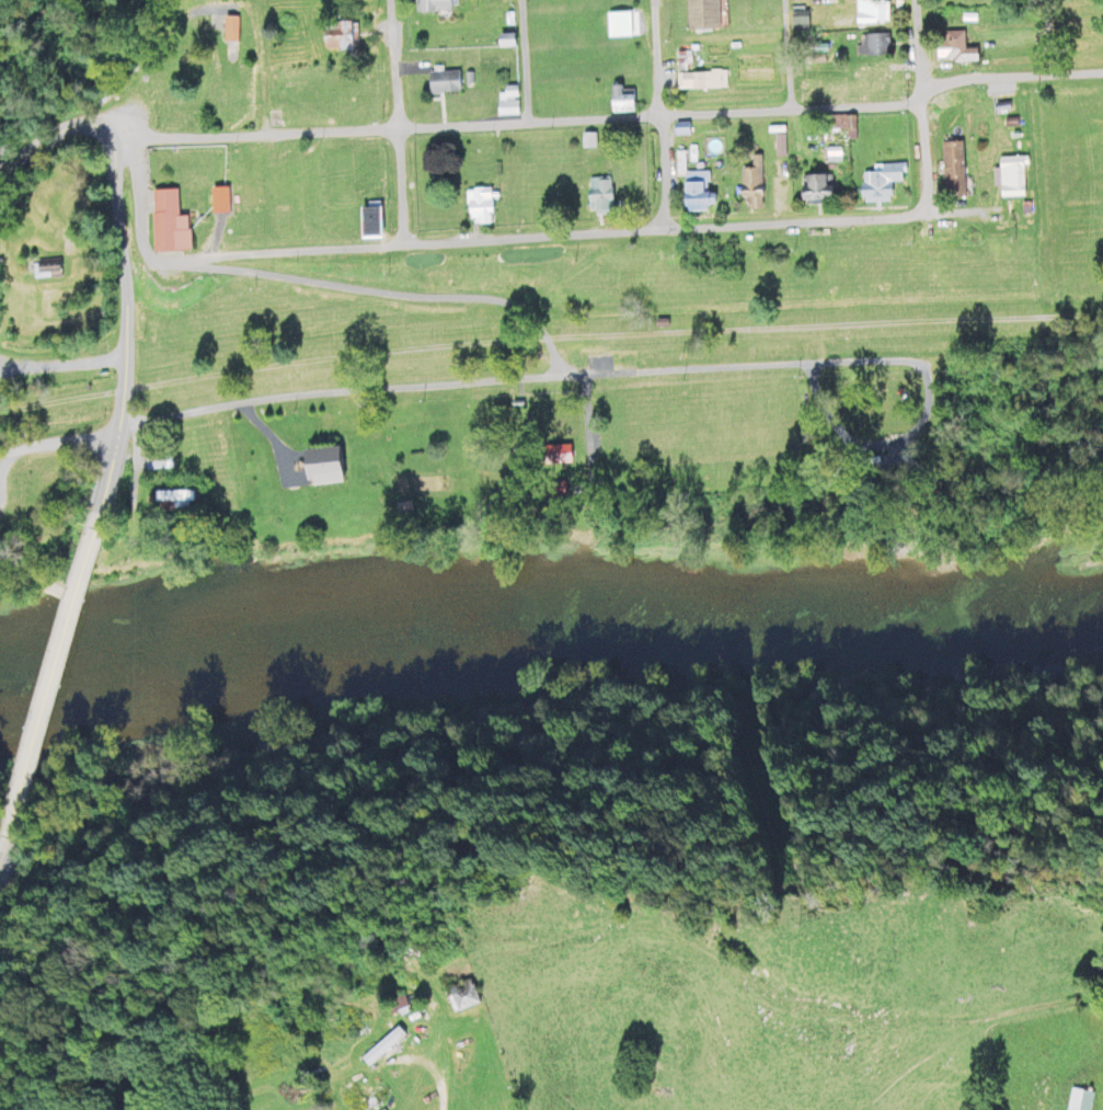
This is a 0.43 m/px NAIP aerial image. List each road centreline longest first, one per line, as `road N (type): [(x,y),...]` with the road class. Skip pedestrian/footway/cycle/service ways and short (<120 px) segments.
road 1 (residential): [(111,142),(922,102),(952,82),(1102,73)]
road 2 (residential): [(160,265),(665,230)]
road 3 (residential): [(119,432),(332,394),(570,376)]
road 4 (residential): [(94,527),(124,387),(111,142)]
road 5 (residential): [(19,820),(94,527)]
road 6 (residential): [(665,230),(916,218)]
road 7 (residential): [(659,0),(665,230)]
road 8 (residential): [(138,138),(145,254),(160,265)]
road 9 (residential): [(400,128),(393,0)]
road 10 (residential): [(111,142),(87,126),(0,169)]
road 11 (residential): [(524,122),(521,0)]
road 12 (residential): [(0,458),(119,432)]
road 13 (residential): [(400,128),(400,249)]

